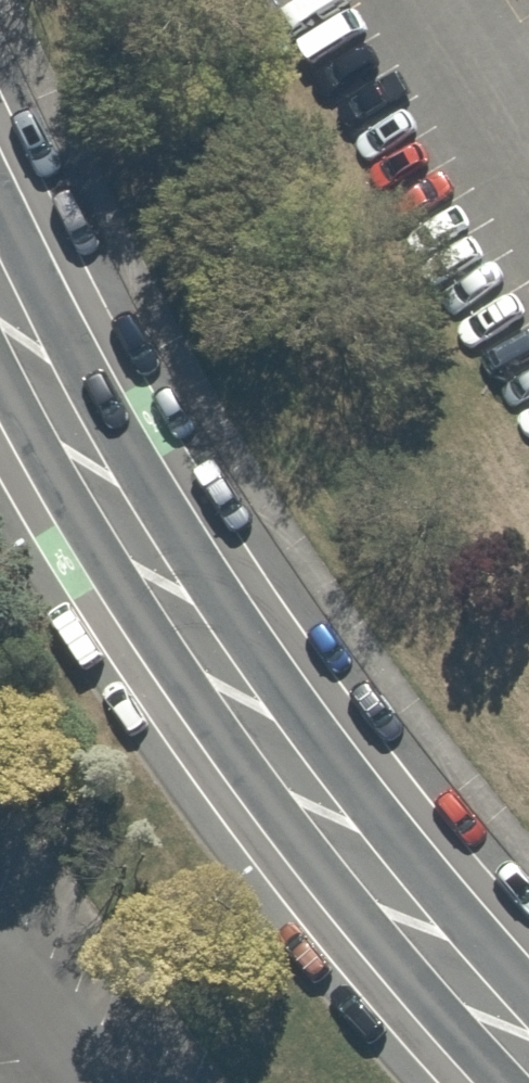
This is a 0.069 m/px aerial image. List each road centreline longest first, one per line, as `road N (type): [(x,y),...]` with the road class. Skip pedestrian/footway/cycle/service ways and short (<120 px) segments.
road 1 (secondary): [(0,203),(176,533),(359,792),(528,988)]
road 2 (secondary): [(507,1082),(413,980),(210,721),(40,452),(0,372)]

